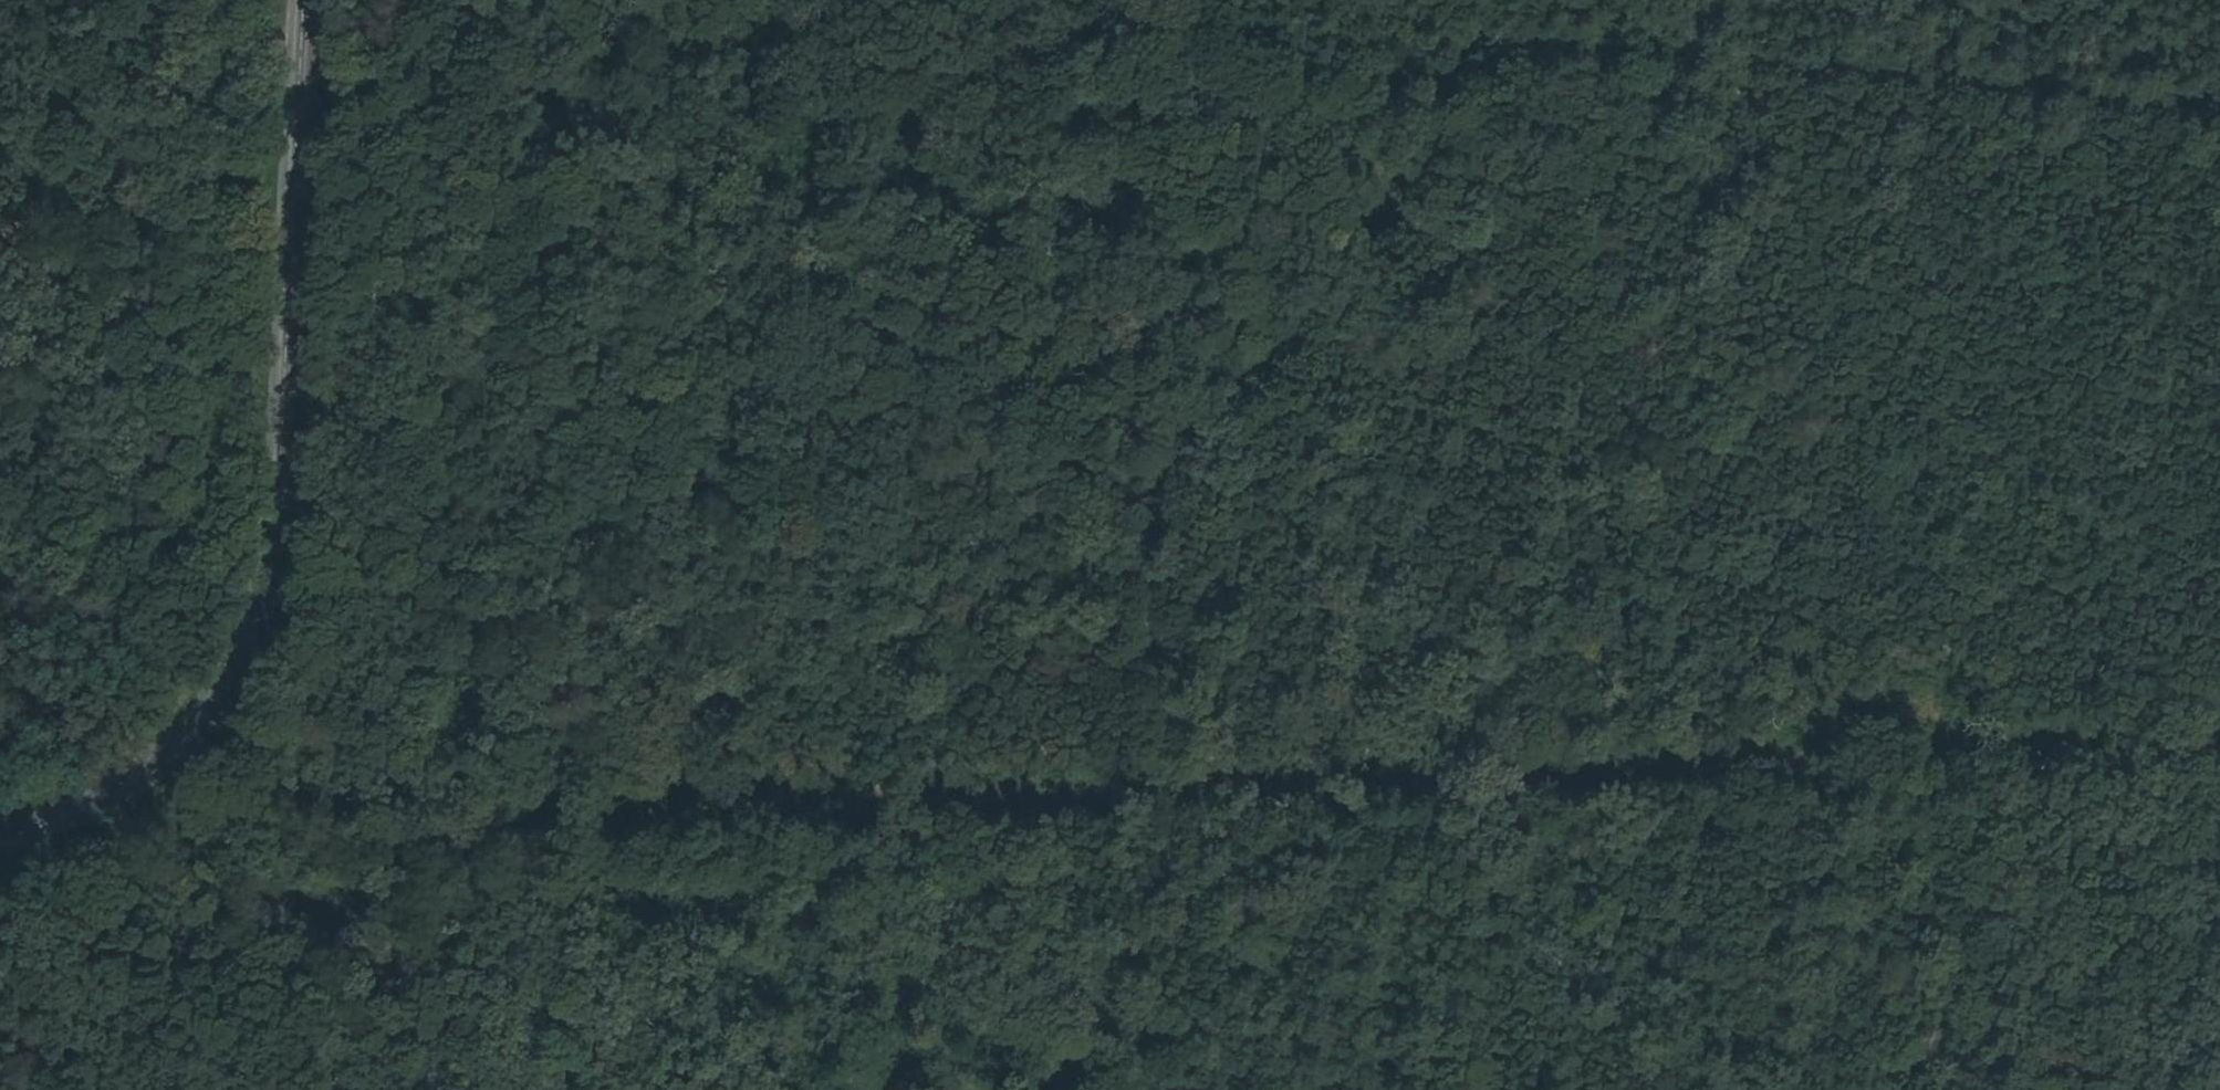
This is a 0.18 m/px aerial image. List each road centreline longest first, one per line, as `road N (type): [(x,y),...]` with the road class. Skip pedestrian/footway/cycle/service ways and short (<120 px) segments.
road 1 (secondary): [(0,855),(73,827),(234,703),(272,622),(316,0)]

